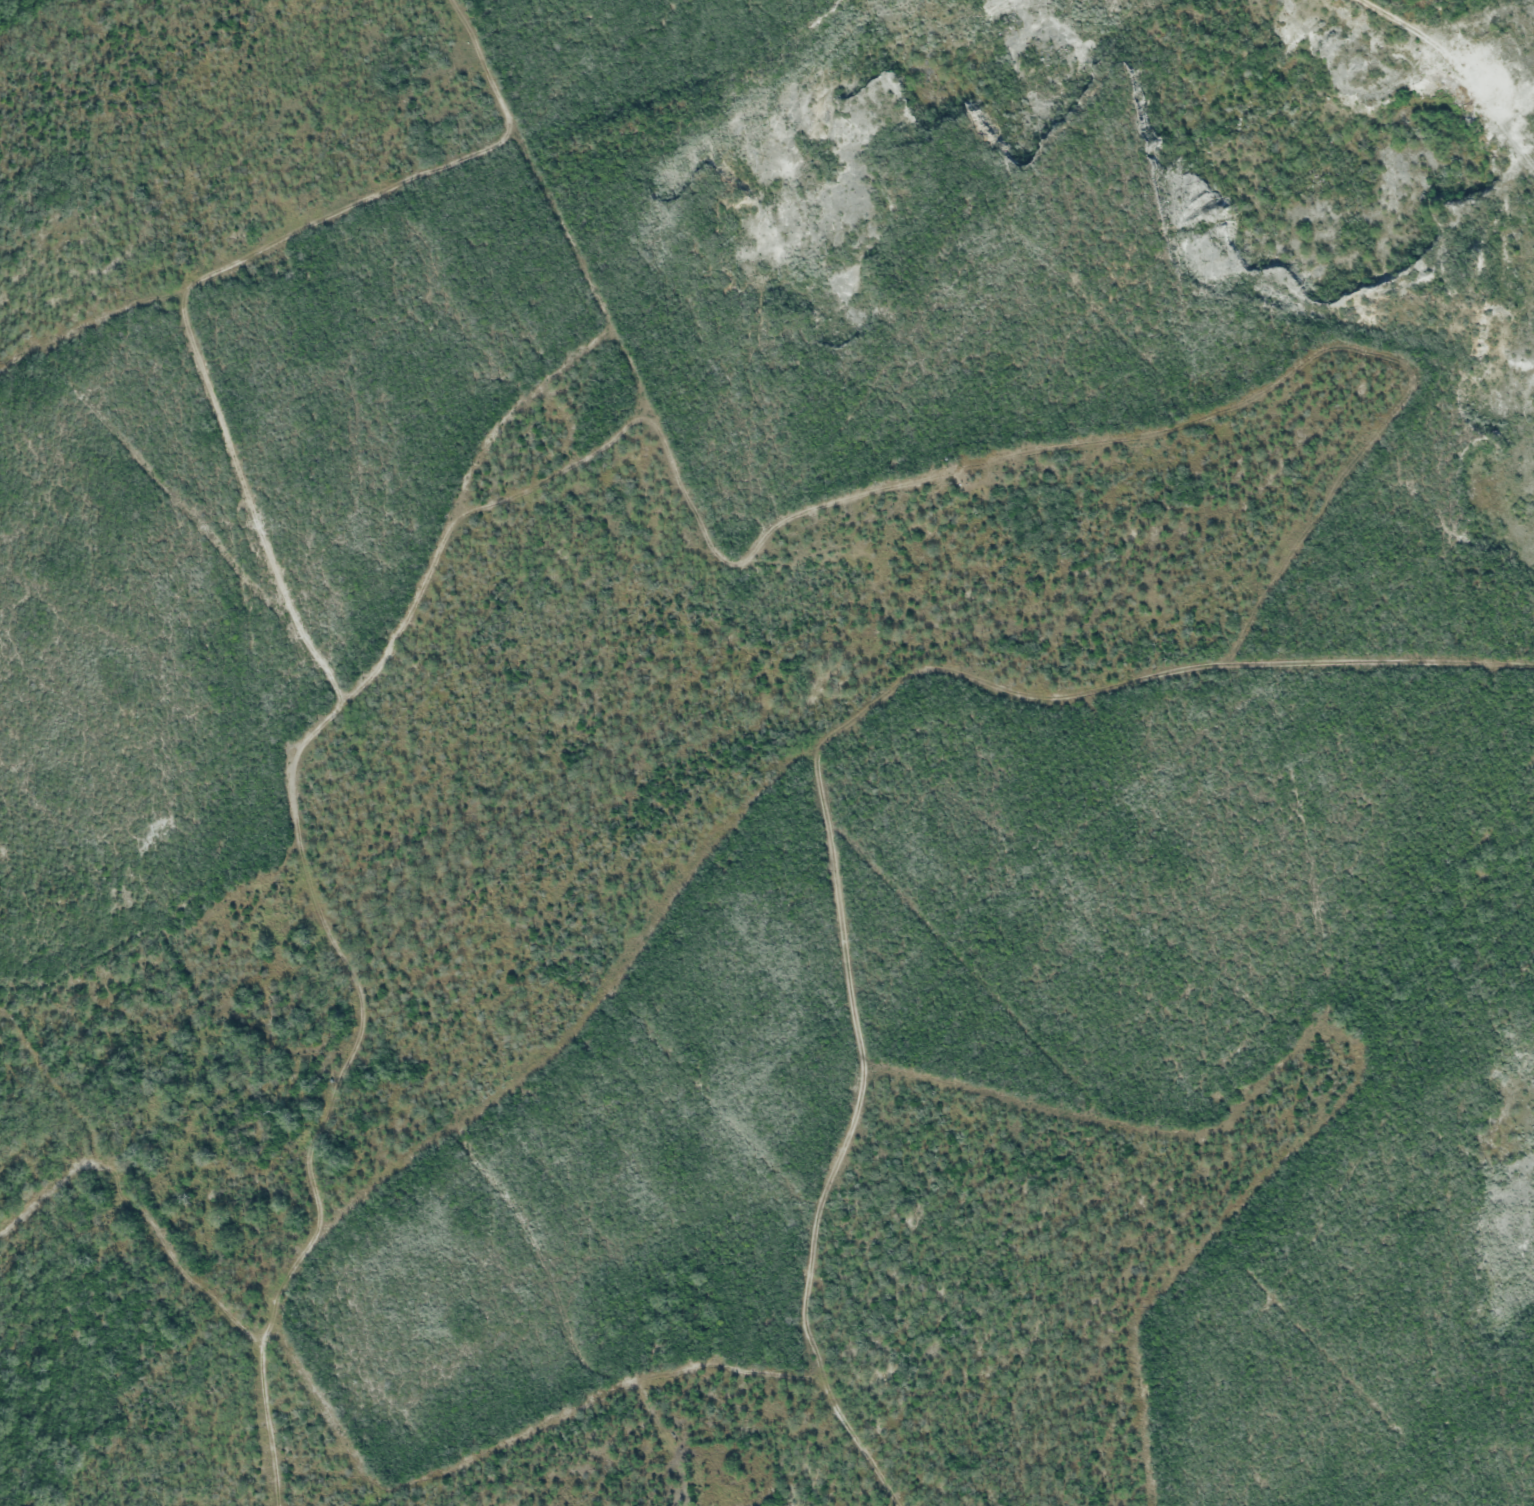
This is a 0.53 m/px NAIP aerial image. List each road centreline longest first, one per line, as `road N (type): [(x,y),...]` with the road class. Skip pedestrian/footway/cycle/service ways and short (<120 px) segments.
road 1 (track): [(828,1505),(747,1342),(810,1036),(805,930),(771,775),(781,712),(815,692),(1263,692),(1533,676)]
road 2 (track): [(299,1041),(212,1008),(135,1027),(0,1137)]

